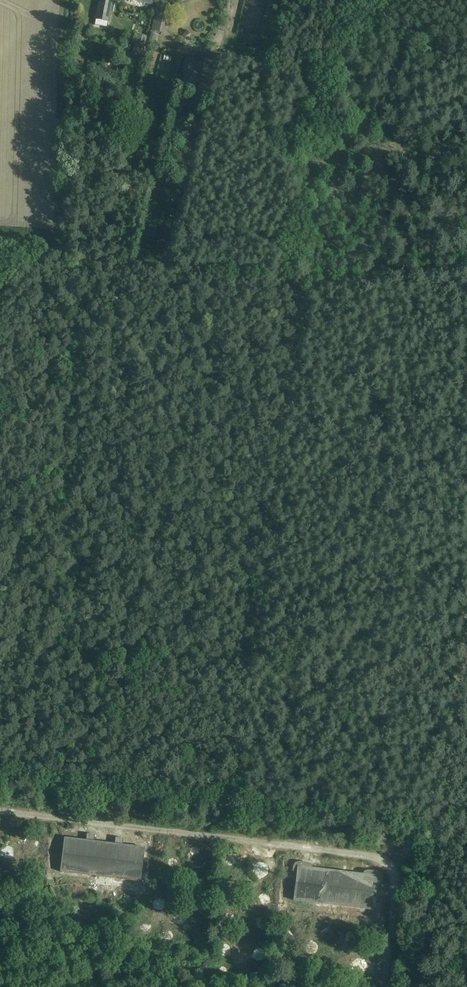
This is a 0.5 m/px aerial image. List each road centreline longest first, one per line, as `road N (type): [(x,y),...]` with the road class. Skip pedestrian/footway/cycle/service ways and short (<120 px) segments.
road 1 (track): [(296,282),(238,797),(444,825)]
road 2 (track): [(0,256),(466,293)]

